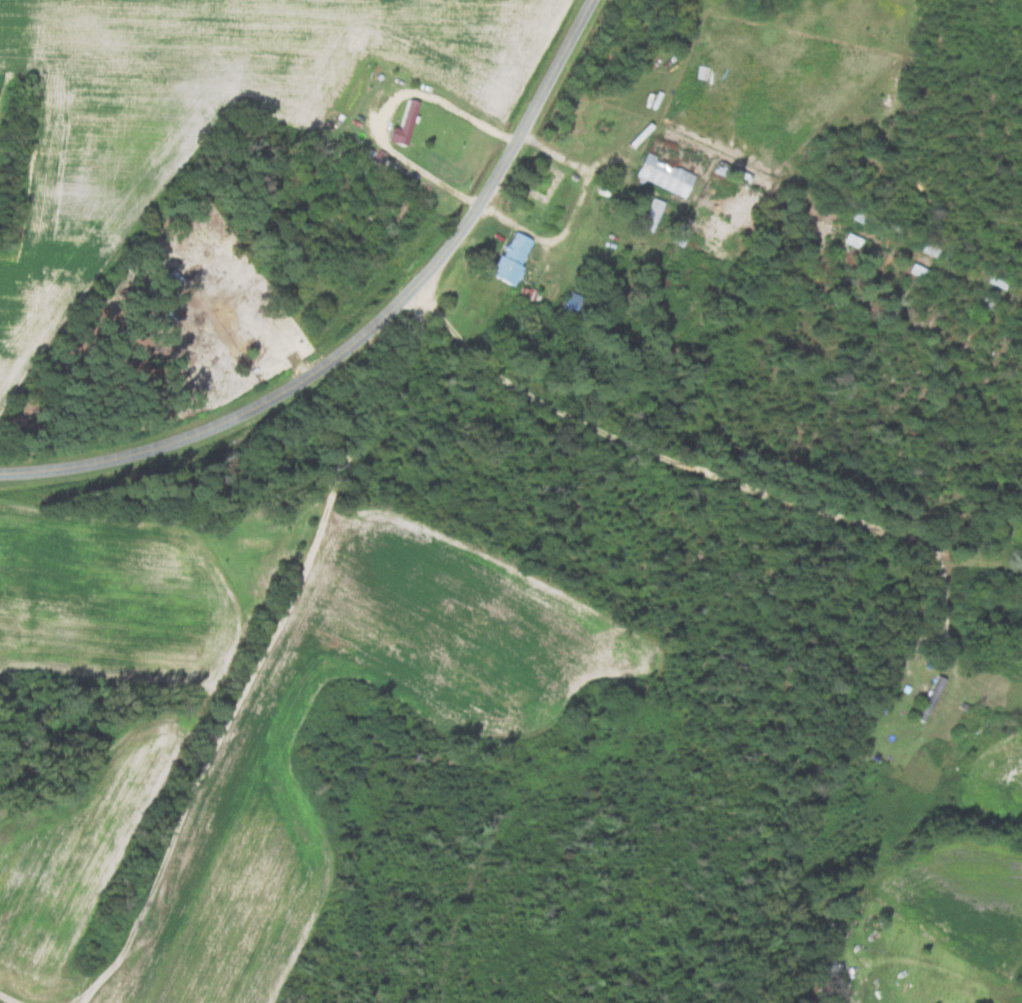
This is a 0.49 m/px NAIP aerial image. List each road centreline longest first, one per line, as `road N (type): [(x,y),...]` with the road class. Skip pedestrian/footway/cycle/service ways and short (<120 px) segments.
road 1 (tertiary): [(587,0),(466,222),(340,354),(195,437),(73,467),(0,474)]
road 2 (residential): [(1021,586),(768,493),(583,442),(446,369)]
road 3 (residential): [(927,1002),(1021,789)]

